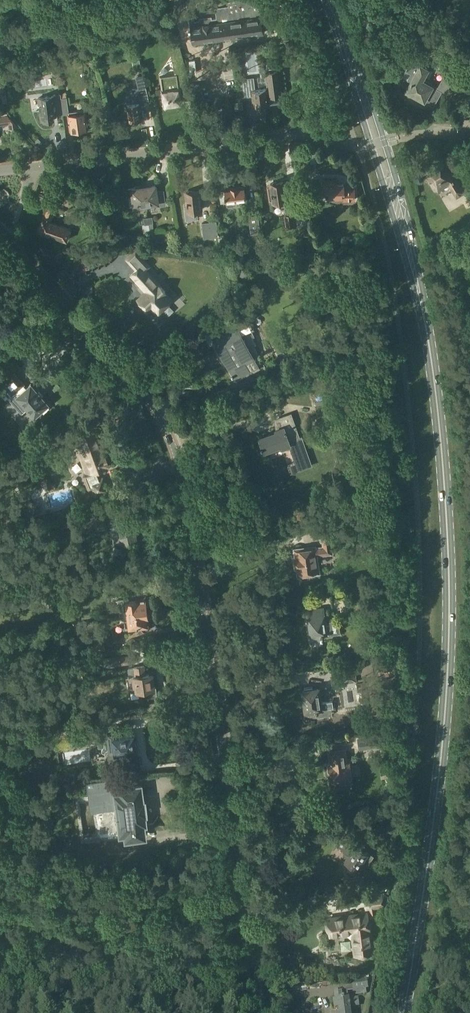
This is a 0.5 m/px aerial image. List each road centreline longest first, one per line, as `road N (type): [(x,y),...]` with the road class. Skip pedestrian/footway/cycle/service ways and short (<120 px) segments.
road 1 (primary): [(403,1012),(441,760),(446,505),(417,283),(327,0)]
road 2 (secondary): [(258,1012),(218,694),(171,442),(156,411),(0,234)]
road 3 (residential): [(32,167),(314,134)]

